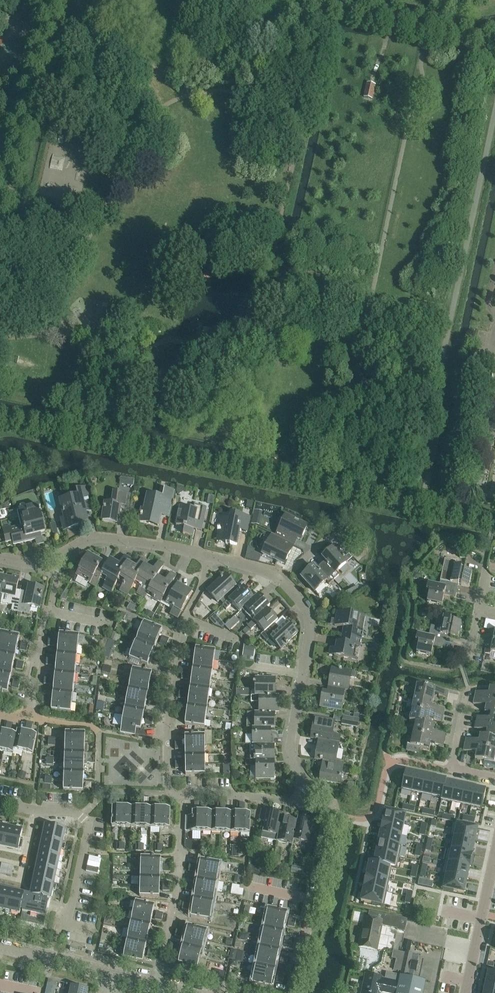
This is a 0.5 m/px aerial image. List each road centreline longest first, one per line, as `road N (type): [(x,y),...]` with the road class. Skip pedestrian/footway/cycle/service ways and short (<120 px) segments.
road 1 (residential): [(308,787),(290,746),(310,624),(304,609),(263,571),(208,558)]
road 2 (residential): [(173,795),(165,718),(179,633),(208,558)]
road 3 (residential): [(95,932),(69,921),(89,824),(71,810),(0,803)]
road 4 (residential): [(293,992),(332,815),(329,802),(308,787)]
road 5 (residential): [(157,986),(176,905),(181,827)]
road 6 (residential): [(28,716),(28,678),(52,607),(56,560)]
road 7 (residential): [(208,558),(105,539),(56,560)]
road 8 (residential): [(173,795),(291,803),(308,787)]
road 9 (residential): [(494,855),(466,992)]
road 10 (residential): [(468,687),(451,768),(494,778)]

